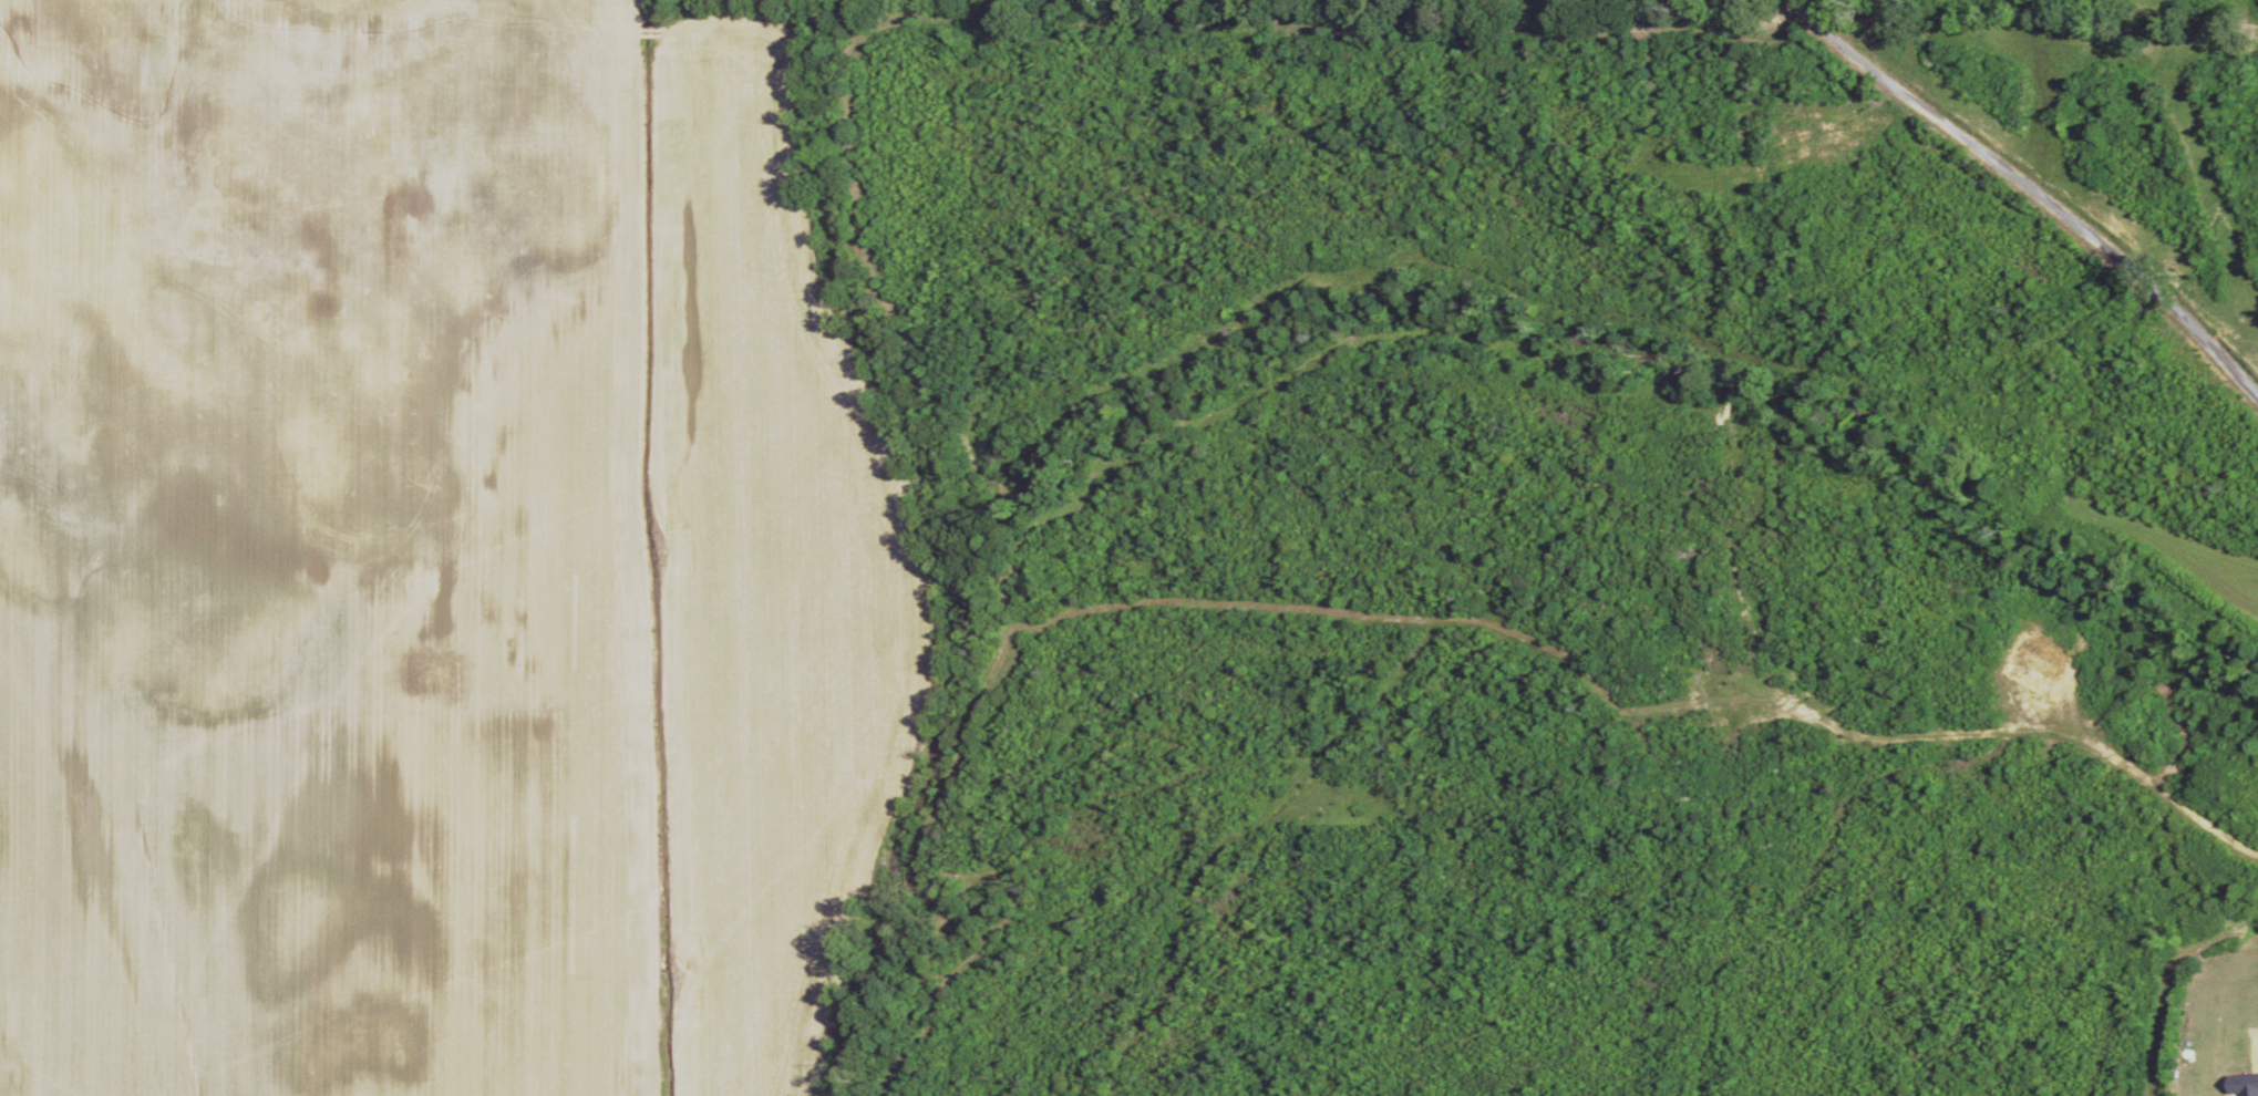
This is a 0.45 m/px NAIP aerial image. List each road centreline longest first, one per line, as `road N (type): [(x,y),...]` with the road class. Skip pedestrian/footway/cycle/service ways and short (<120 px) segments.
road 1 (residential): [(2257,421),(2055,206),(1811,0)]

